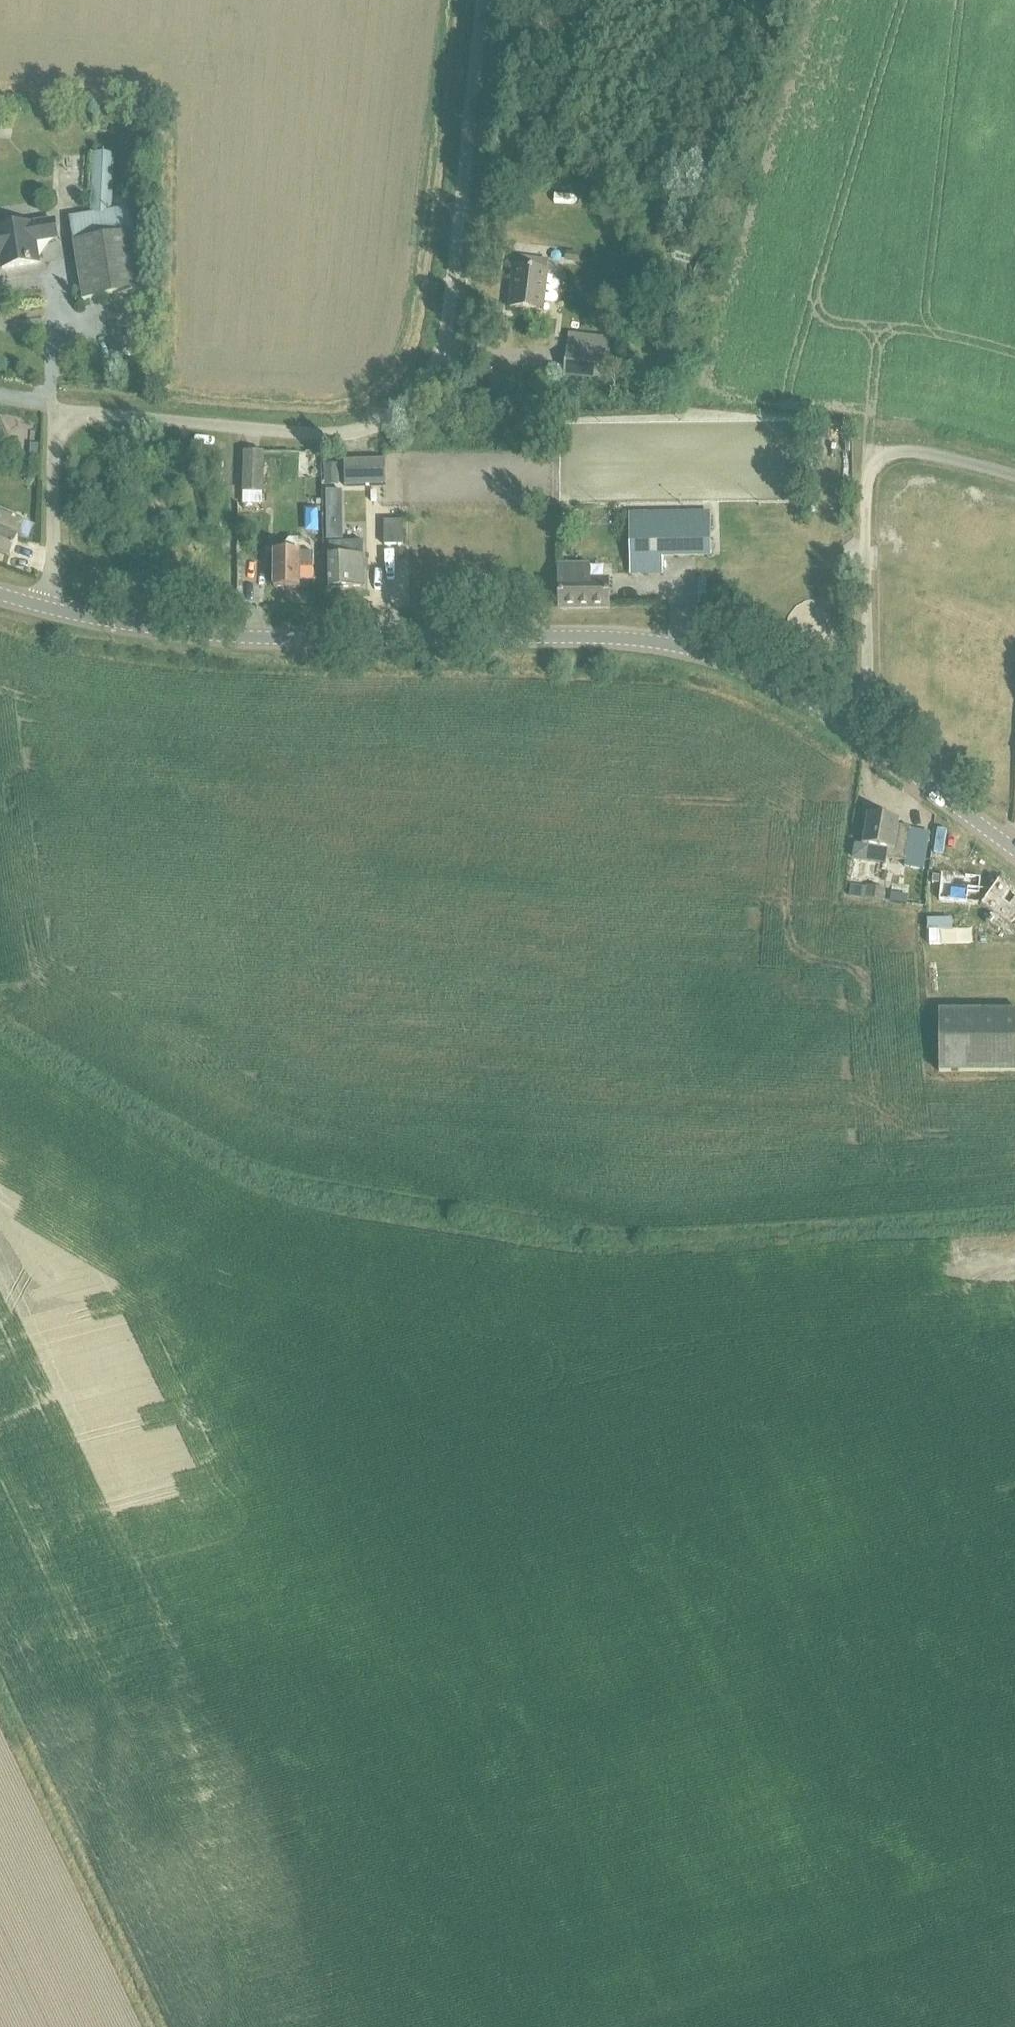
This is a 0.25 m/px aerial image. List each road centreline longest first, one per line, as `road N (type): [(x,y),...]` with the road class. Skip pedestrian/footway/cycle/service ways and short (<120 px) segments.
road 1 (unclassified): [(47,608),(52,419),(326,438),(373,429),(408,403),(447,343),(488,0)]
road 2 (tertiary): [(854,728),(777,679),(641,640),(264,642),(153,633),(47,608)]
road 3 (unclassified): [(886,454),(859,433),(801,421),(558,421)]
road 4 (unclassified): [(854,728),(868,698),(868,483),(886,454)]
road 5 (tertiary): [(1014,847),(854,728)]
road 6 (unclassified): [(886,454),(911,450),(1014,475)]

